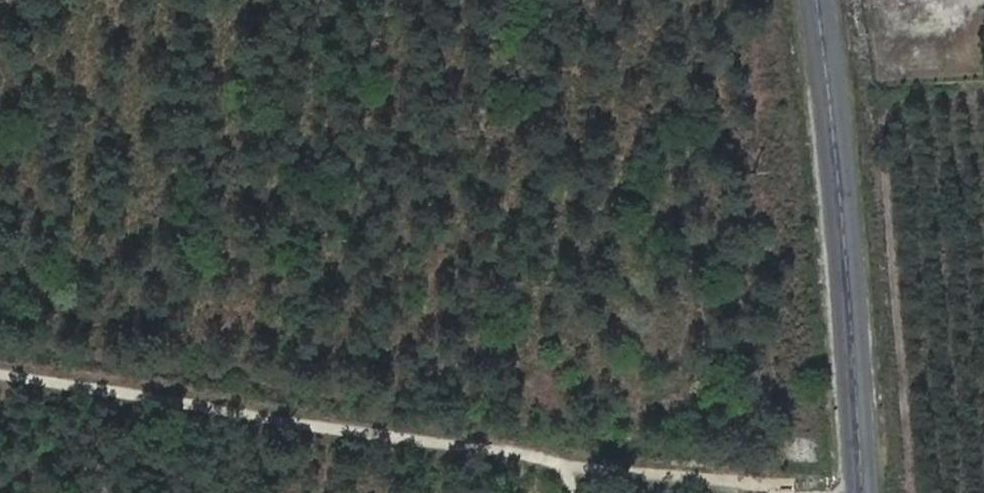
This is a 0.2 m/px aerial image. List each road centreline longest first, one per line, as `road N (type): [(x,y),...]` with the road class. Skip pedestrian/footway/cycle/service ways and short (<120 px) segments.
road 1 (tertiary): [(816,0),(859,492)]

